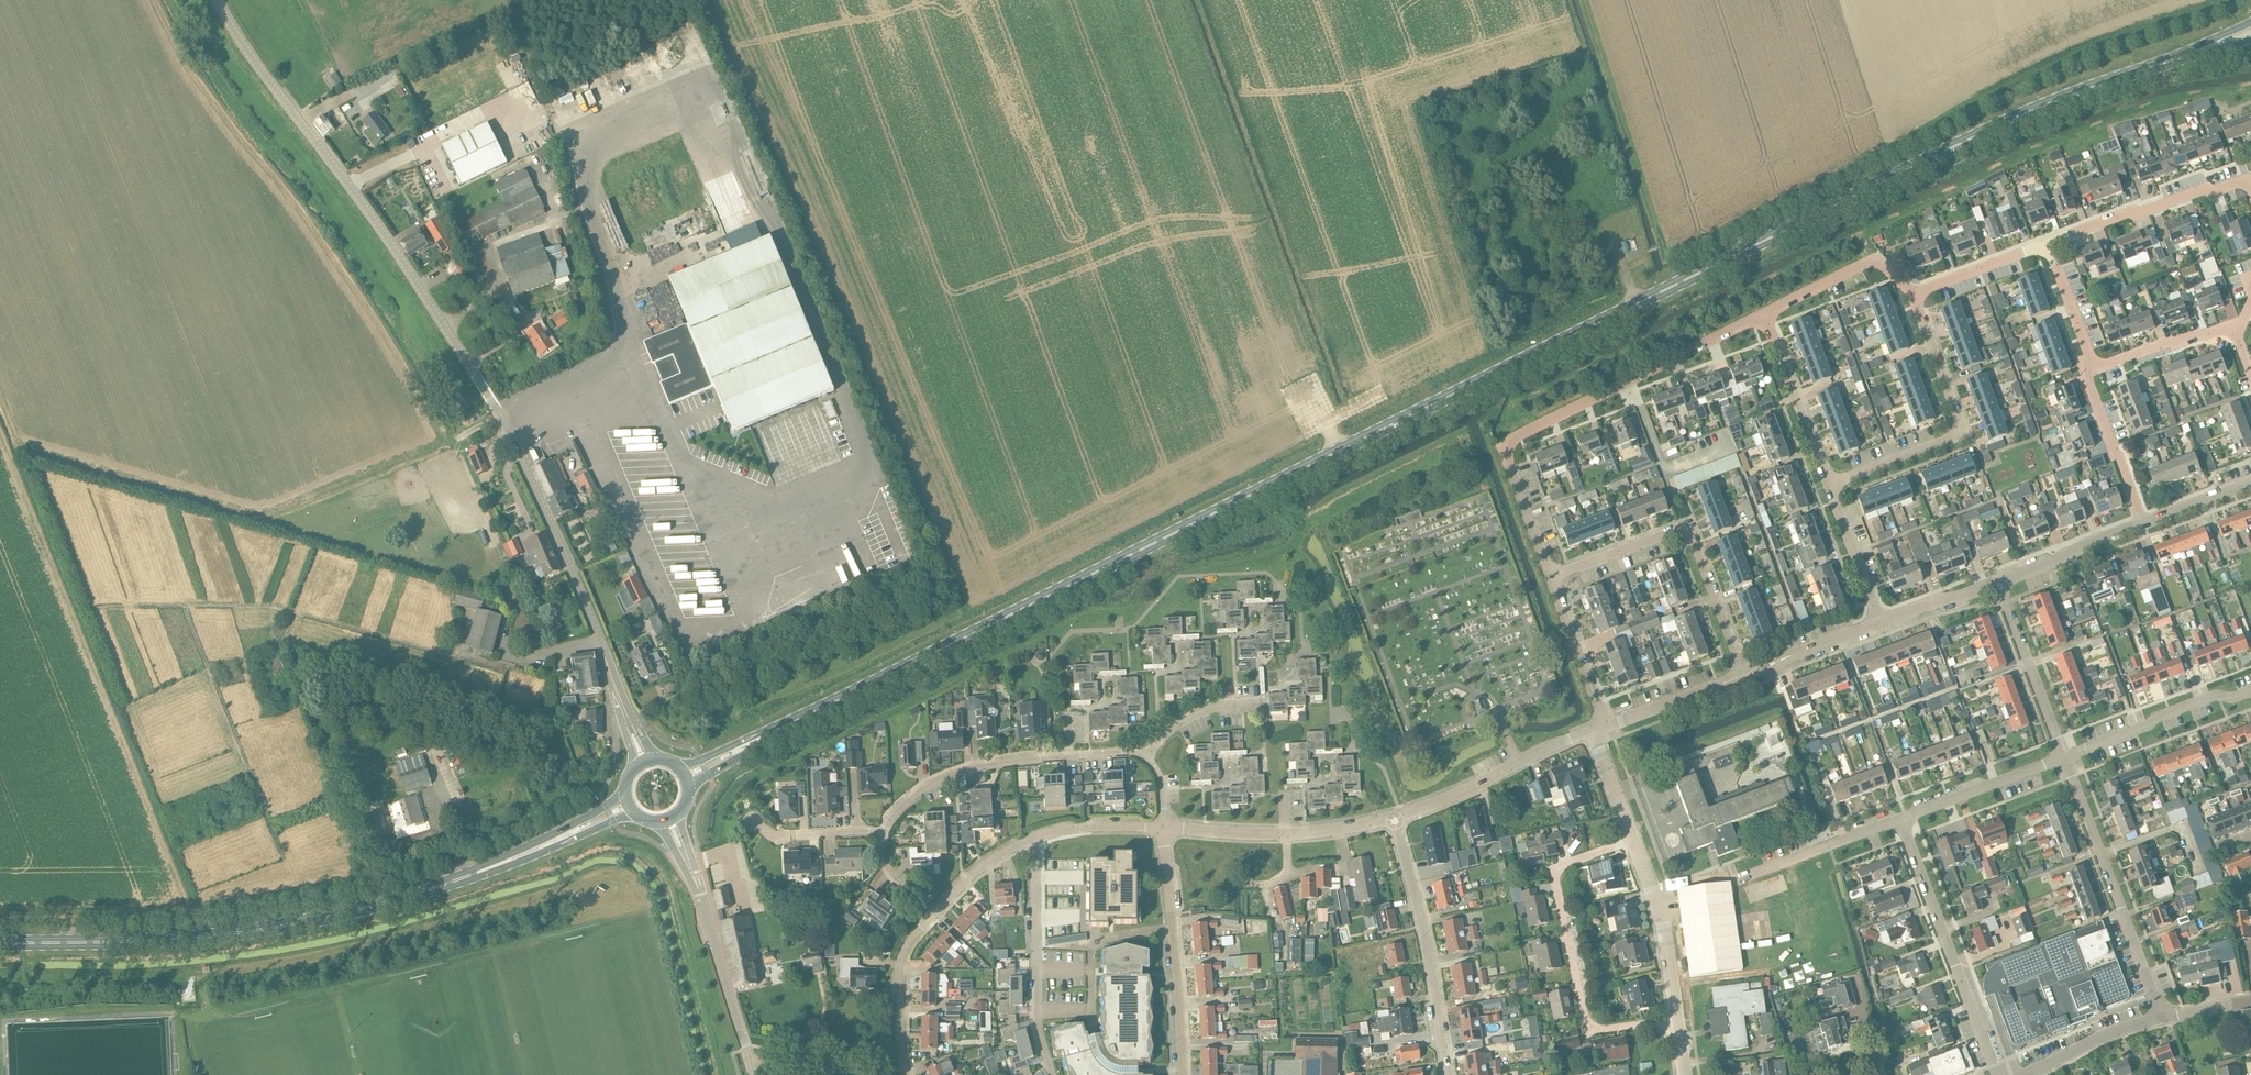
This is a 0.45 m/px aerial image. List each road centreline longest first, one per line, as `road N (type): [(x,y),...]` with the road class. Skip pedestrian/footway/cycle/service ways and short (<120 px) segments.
road 1 (primary): [(759,740),(2021,114),(2187,53)]
road 2 (tertiary): [(623,710),(600,640),(490,399),(216,0)]
road 3 (primary): [(0,944),(259,932),(418,894),(557,839)]
road 4 (residential): [(1552,574),(1513,462),(1516,440),(1766,312)]
road 5 (residential): [(1678,1019),(1599,1028),(1584,1015),(1559,866),(1633,841)]
road 6 (residential): [(1745,674),(1689,529),(1552,574)]
road 7 (residential): [(1828,482),(1961,429),(1914,290)]
road 8 (residential): [(883,831),(924,785),(976,766),(1022,755),(1145,757)]
road 9 (residential): [(2162,1015),(2064,756)]
road 10 (residential): [(1996,1074),(1905,816)]
road 11 (residential): [(1449,1074),(1434,975),(1394,818)]
road 12 (residential): [(1660,909),(1905,816)]
road 13 (residential): [(1182,1074),(1164,827)]
road 14 (residential): [(1052,1074),(1036,1010),(1033,839)]
road 15 (residential): [(1164,827),(1285,833),(1394,818)]
road 16 (tertiary): [(754,1074),(688,864)]
road 17 (residential): [(1394,818),(1593,732)]
road 18 (residential): [(2048,243),(2156,203),(2241,183),(2250,190)]
road 19 (residential): [(2064,756),(2216,697),(2250,693)]
road 20 (residential): [(2064,756),(1999,580)]
road 21 (residential): [(1828,482),(1766,312)]
road 22 (residential): [(2144,523),(2087,373),(2094,366)]
road 23 (residential): [(907,1074),(902,957),(933,914)]
road 24 (residential): [(1905,816),(2064,756)]
road 25 (residential): [(1766,312),(1865,262),(1886,265),(1914,290)]
road 26 (residential): [(1607,727),(1552,574)]
road 27 (residential): [(1999,580),(2144,523)]
road 28 (residential): [(1881,624),(1828,482)]
road 29 (residential): [(1607,727),(1745,674)]
road 30 (residential): [(2094,366),(2201,331),(2236,328)]
road 31 (residential): [(1745,674),(1881,624)]
road 32 (residential): [(2031,1073),(2162,1015)]
road 33 (residential): [(1914,290),(2048,243)]
road 34 (residential): [(1145,757),(1184,719),(1227,701),(1262,700)]
road 35 (residential): [(883,831),(773,836),(753,822)]
road 36 (residential): [(1033,839),(1078,828),(1164,827)]
road 37 (residential): [(2094,366),(2048,243)]
road 38 (residential): [(933,914),(992,859),(1033,839)]
road 39 (residential): [(1881,624),(1999,580)]

